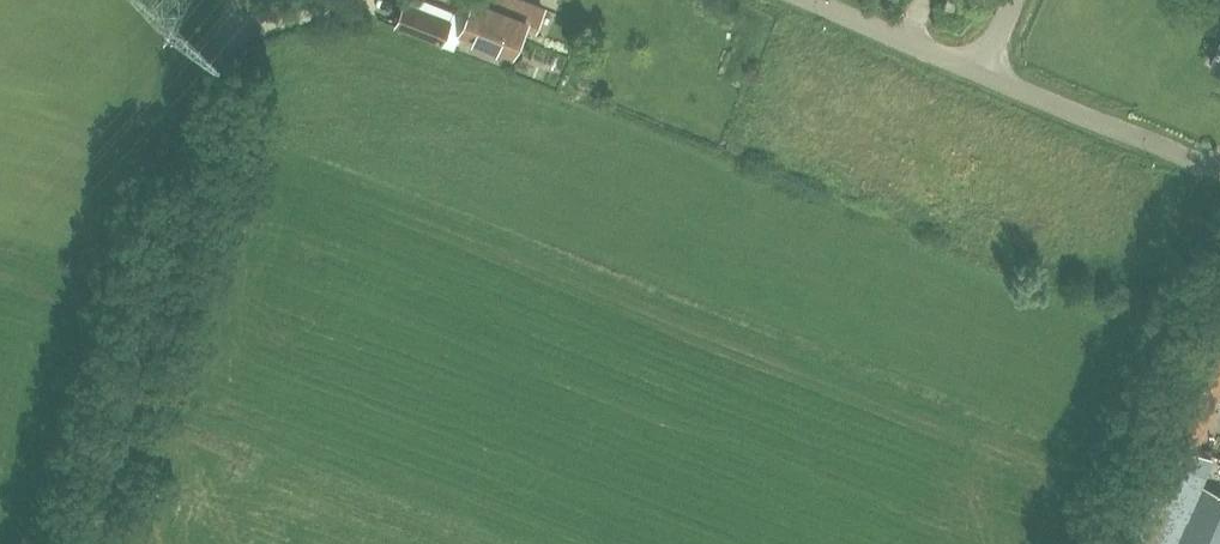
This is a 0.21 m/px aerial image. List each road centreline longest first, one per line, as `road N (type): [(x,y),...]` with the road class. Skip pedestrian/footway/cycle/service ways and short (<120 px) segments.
road 1 (unclassified): [(90,543),(237,0)]
road 2 (residential): [(1219,172),(982,74)]
road 3 (unclassified): [(982,74),(806,0)]

